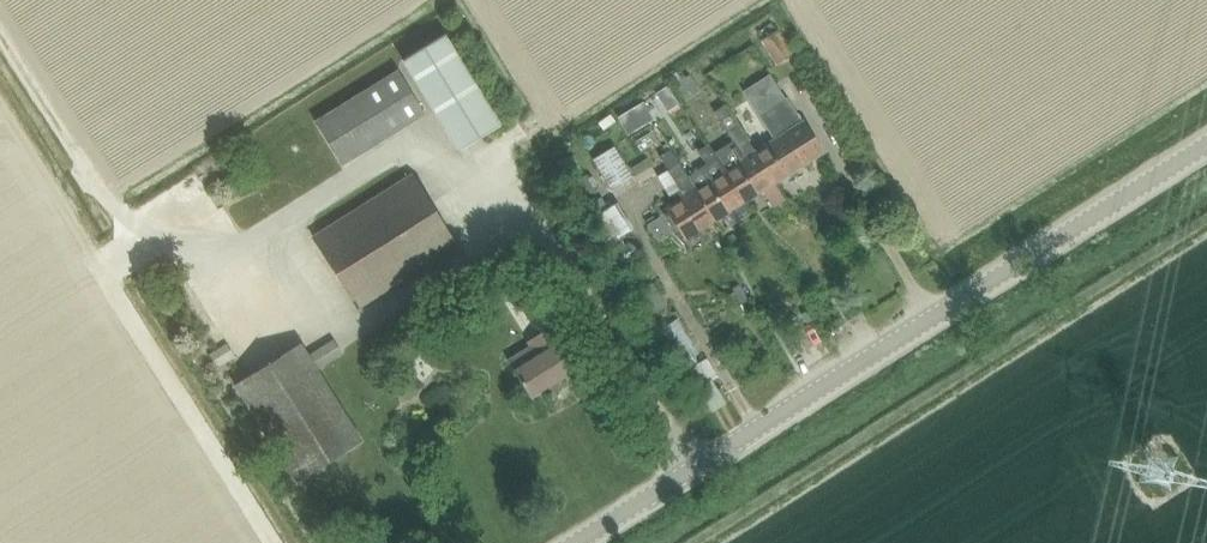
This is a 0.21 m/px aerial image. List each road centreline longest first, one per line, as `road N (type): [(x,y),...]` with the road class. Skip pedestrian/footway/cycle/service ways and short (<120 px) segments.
road 1 (unclassified): [(578,542),(1206,146)]

